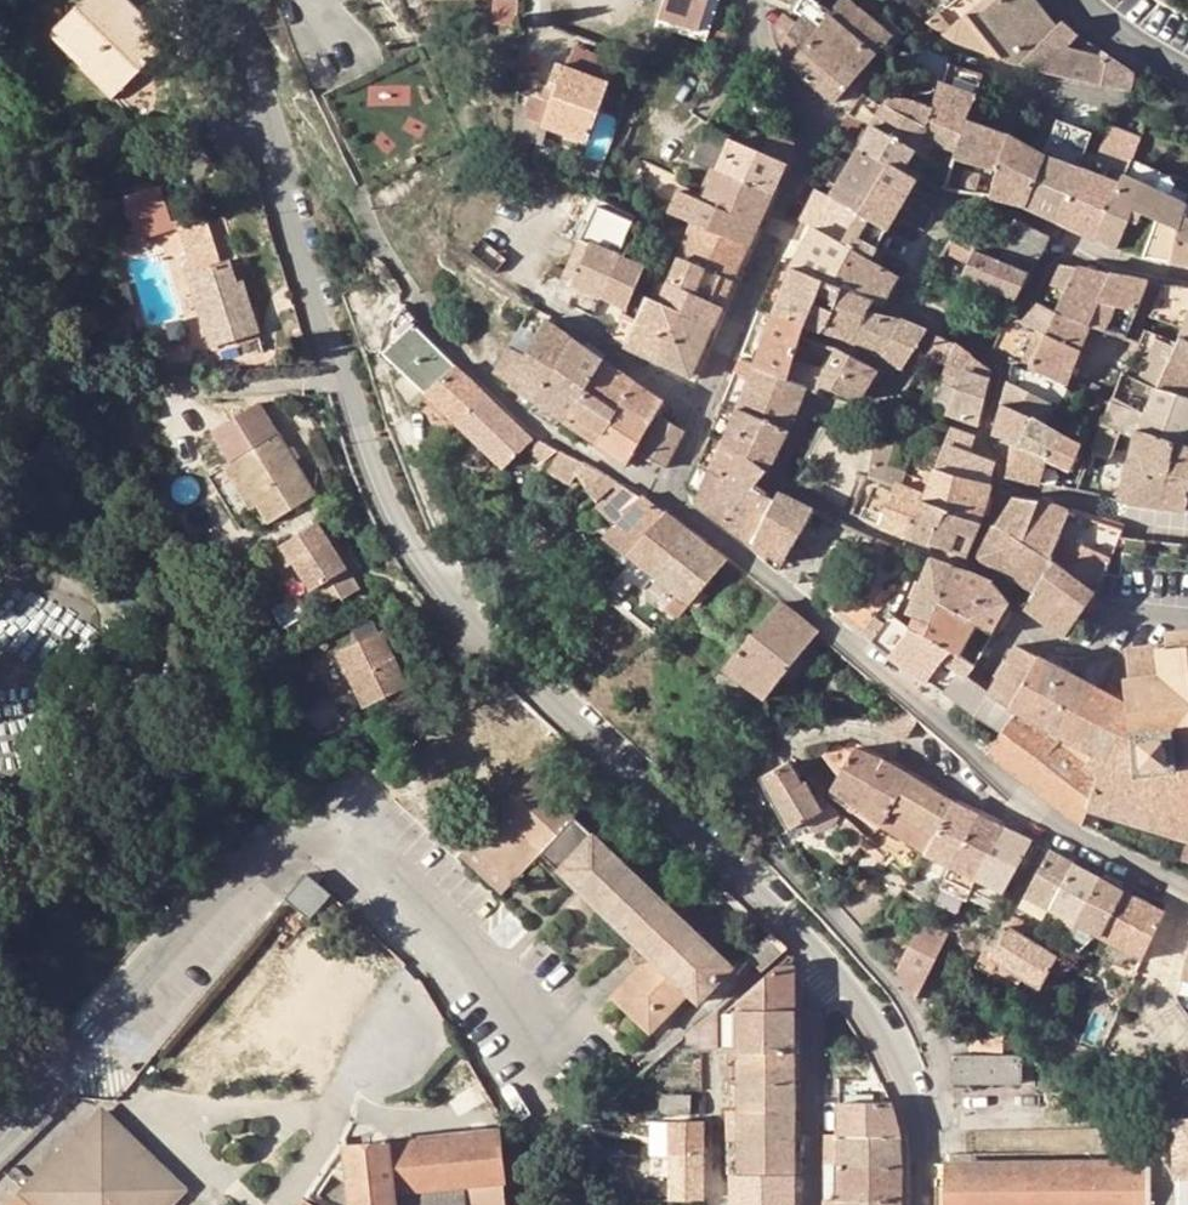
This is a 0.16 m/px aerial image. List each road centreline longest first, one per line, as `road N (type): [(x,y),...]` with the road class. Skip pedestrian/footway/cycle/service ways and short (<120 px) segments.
road 1 (residential): [(834,968),(488,639),(403,525),(311,295),(228,0)]
road 2 (unclassified): [(0,1136),(235,877),(287,838),(326,823),(344,827),(571,1039)]
road 3 (unclassified): [(811,1204),(811,1006),(834,968)]
road 4 (residential): [(921,1186),(916,1115),(834,968)]
road 5 (unclassified): [(1084,0),(1187,70)]

